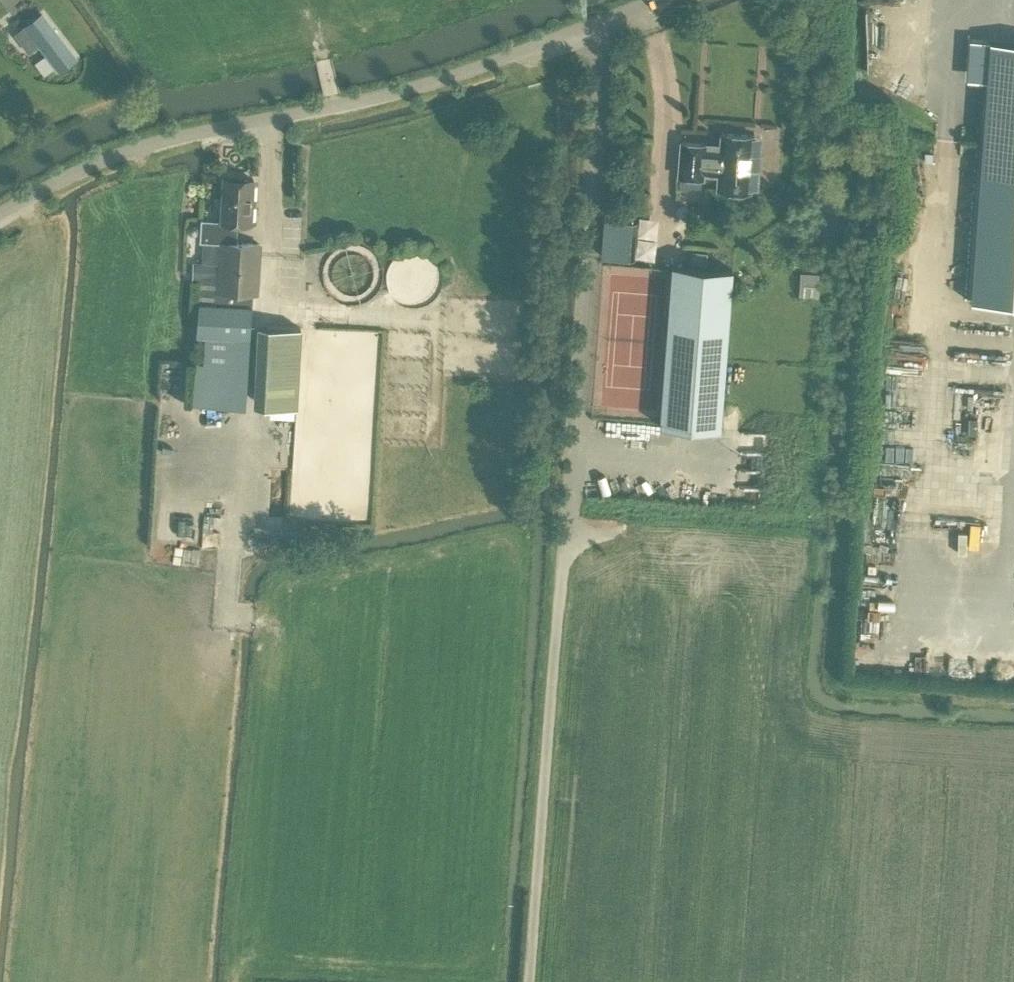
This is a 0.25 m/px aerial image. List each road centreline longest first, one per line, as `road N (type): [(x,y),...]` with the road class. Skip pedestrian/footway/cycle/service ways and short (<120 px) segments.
road 1 (track): [(531,981),(598,26)]
road 2 (unclassified): [(0,215),(85,169),(187,132),(395,93),(531,53),(664,0)]

